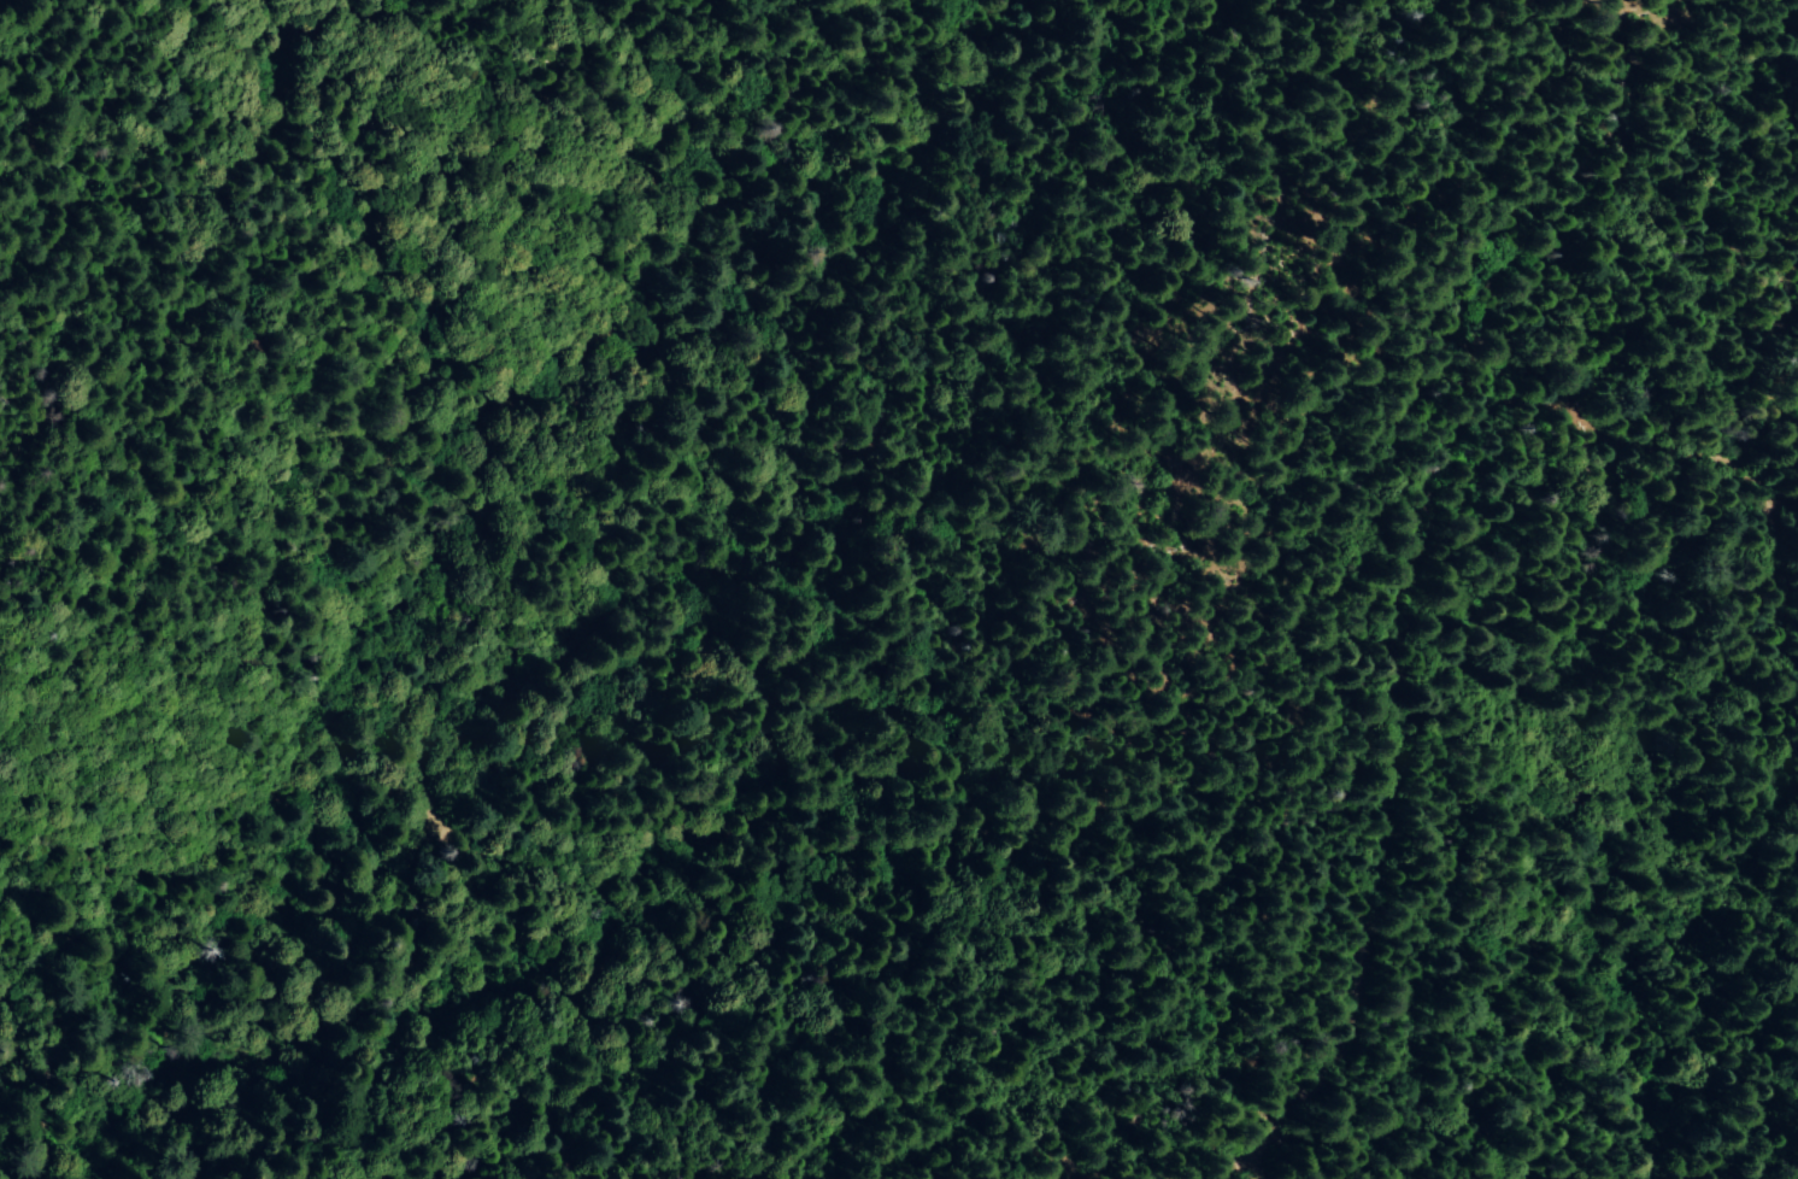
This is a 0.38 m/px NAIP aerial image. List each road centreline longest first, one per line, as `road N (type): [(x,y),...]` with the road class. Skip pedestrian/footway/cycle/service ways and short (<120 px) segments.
road 1 (residential): [(1209,1178),(1335,1020),(1393,576),(1441,444),(1517,342),(1716,442),(1735,615),(1775,688),(1797,707)]
road 2 (residential): [(0,976),(123,926),(292,767),(366,661),(433,674),(439,768),(484,821),(604,861),(624,893),(589,1067),(601,1178)]

